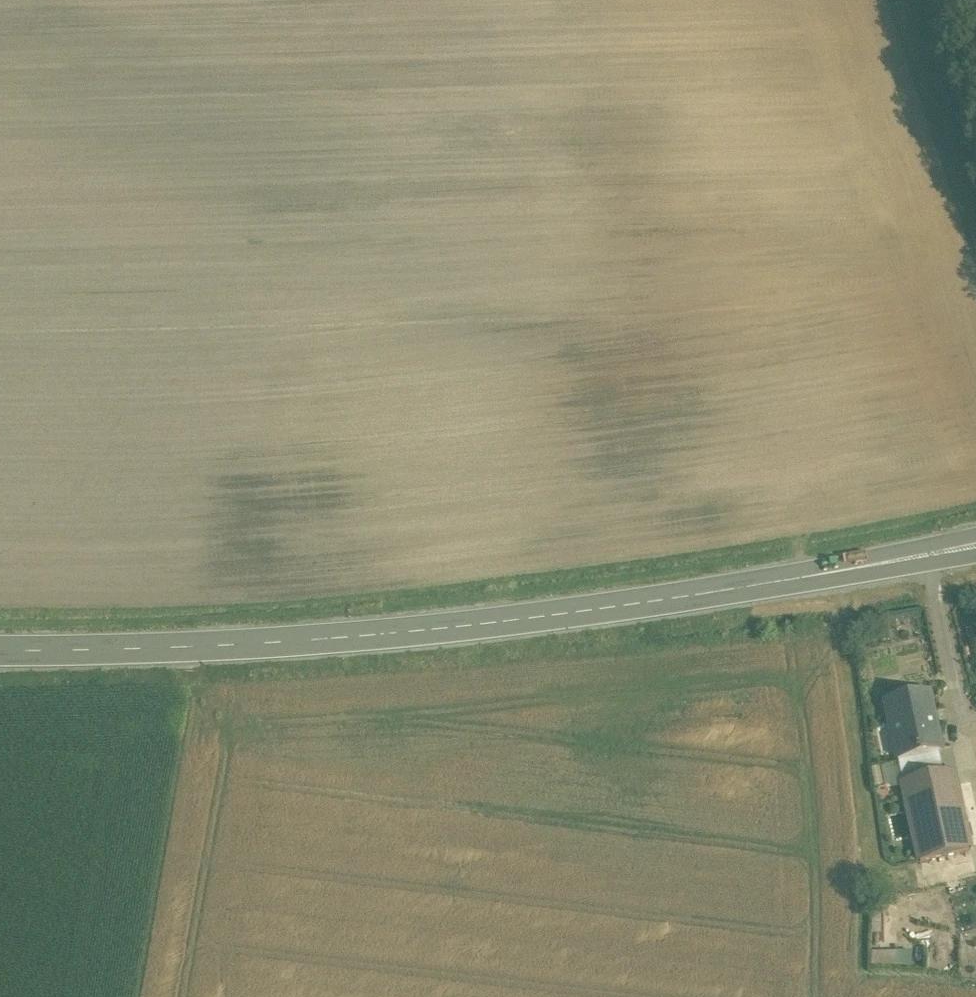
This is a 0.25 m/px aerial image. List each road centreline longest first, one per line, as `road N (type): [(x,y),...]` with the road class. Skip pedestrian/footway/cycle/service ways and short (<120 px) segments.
road 1 (secondary): [(0,649),(195,646),(496,624),(975,547)]

